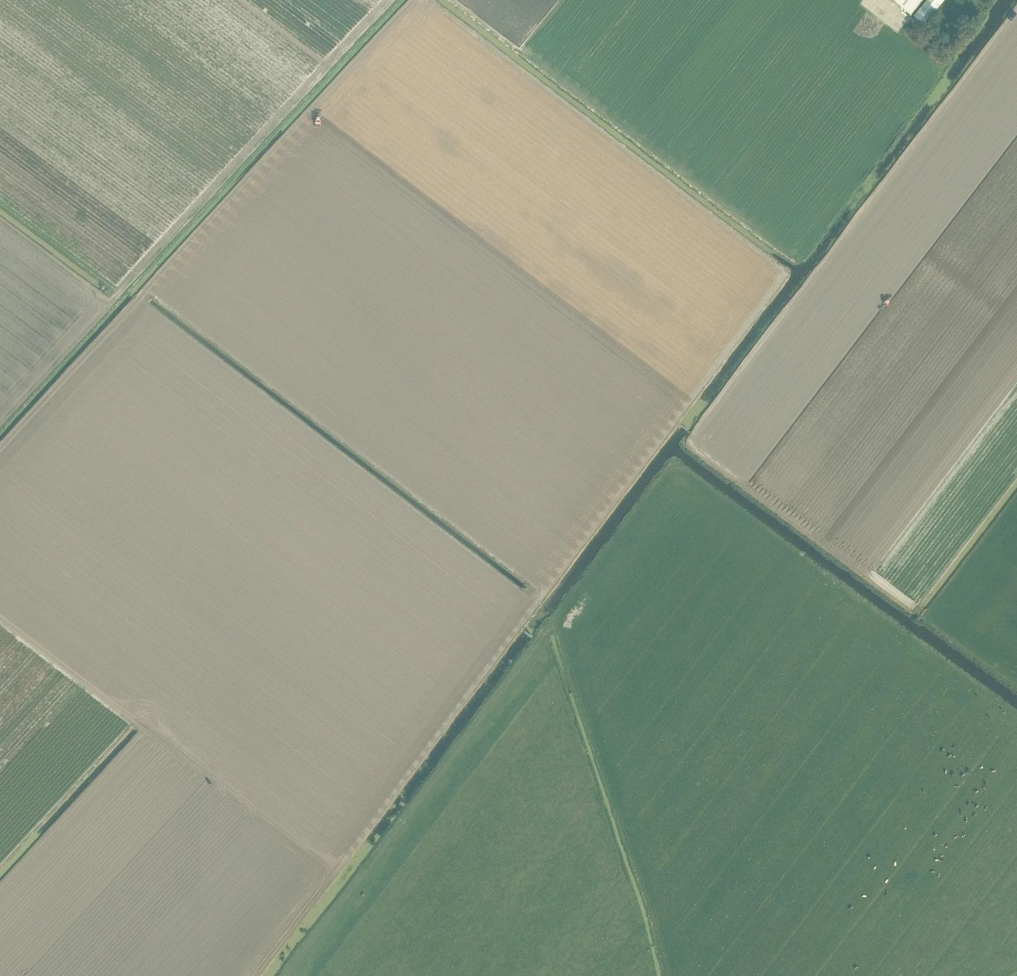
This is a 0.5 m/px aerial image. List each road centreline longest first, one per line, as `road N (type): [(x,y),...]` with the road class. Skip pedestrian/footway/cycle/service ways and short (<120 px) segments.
road 1 (track): [(414,0),(0,448)]
road 2 (track): [(0,614),(333,870),(258,975)]

